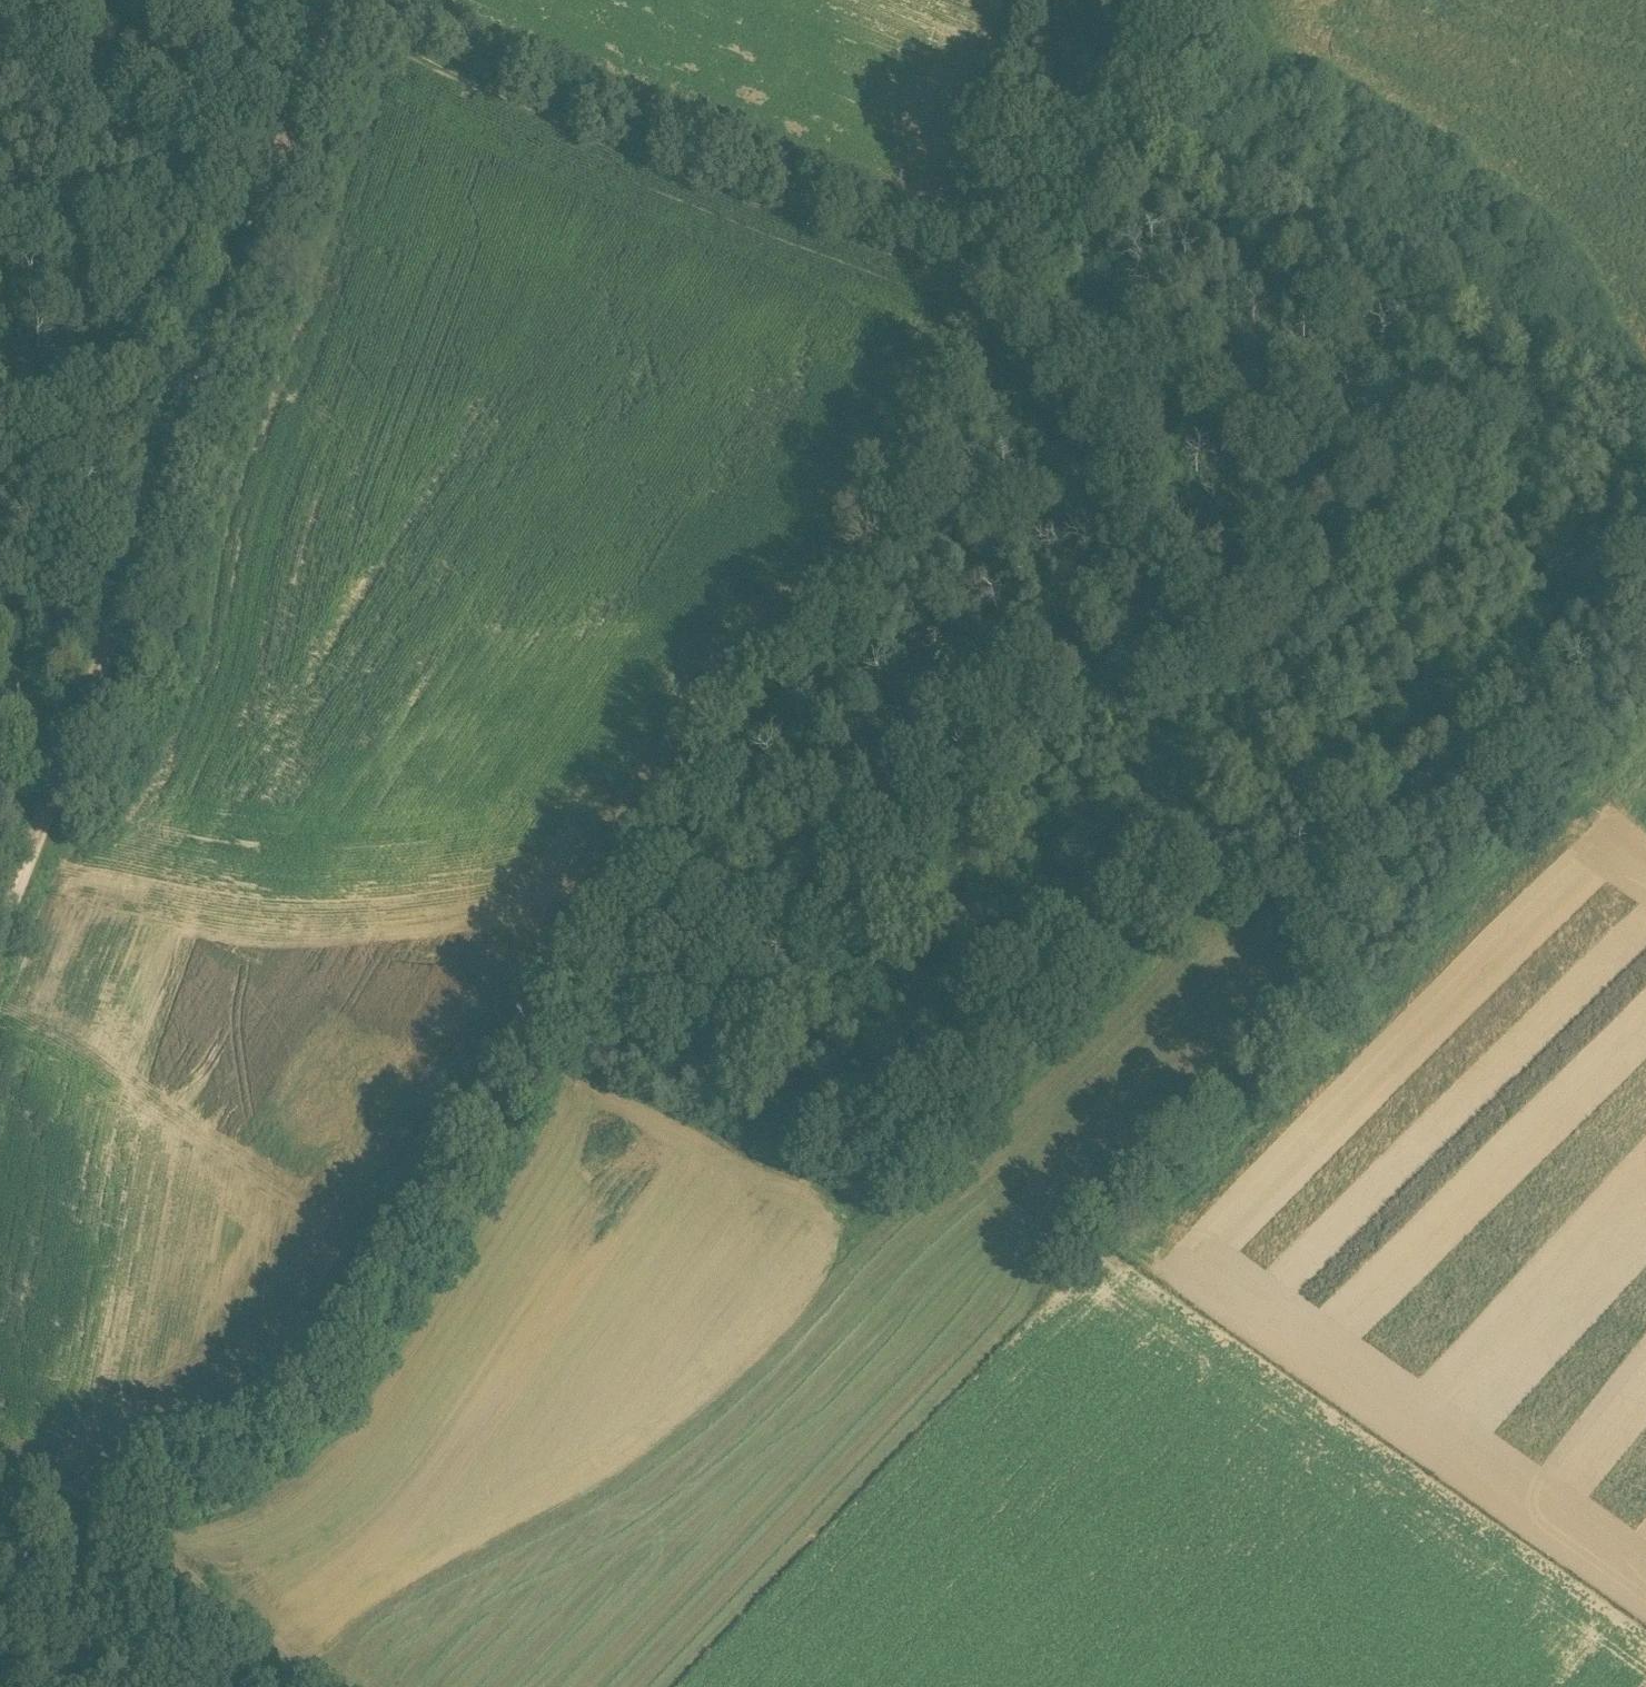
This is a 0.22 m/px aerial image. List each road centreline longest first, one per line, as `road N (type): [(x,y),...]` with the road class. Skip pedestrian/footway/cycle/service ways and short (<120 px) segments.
road 1 (track): [(1026,293),(324,1407),(216,1485),(0,1590)]
road 2 (track): [(0,948),(217,350),(324,8)]
road 3 (track): [(318,28),(846,239),(1026,293)]
road 4 (track): [(1210,0),(1026,293)]
road 5 (track): [(1645,826),(1584,783),(1577,758),(1583,716),(1645,652)]

